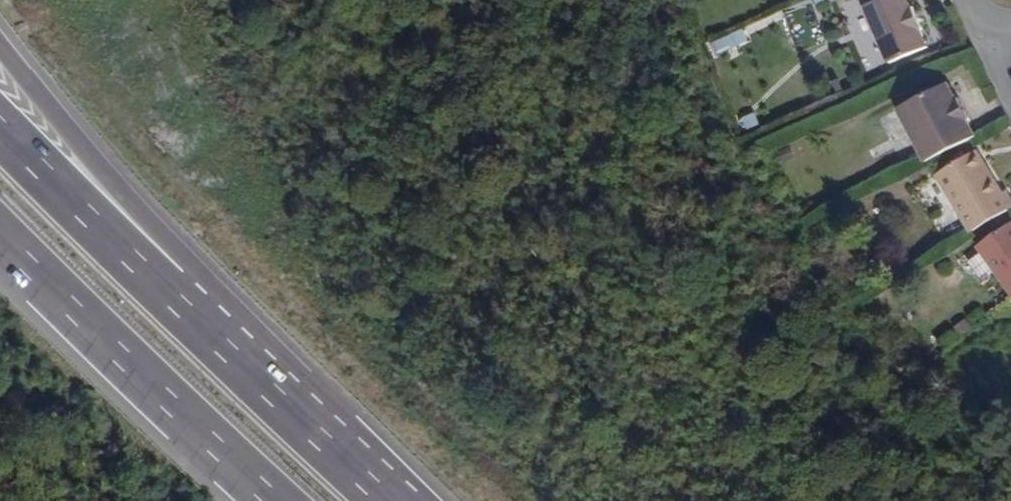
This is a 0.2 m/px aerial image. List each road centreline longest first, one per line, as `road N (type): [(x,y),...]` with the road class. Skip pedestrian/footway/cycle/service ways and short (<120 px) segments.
road 1 (motorway): [(302,417),(0,43)]
road 2 (motorway): [(302,417),(0,125)]
road 3 (motorway): [(0,236),(266,500)]
road 4 (motorway): [(397,500),(302,417)]

